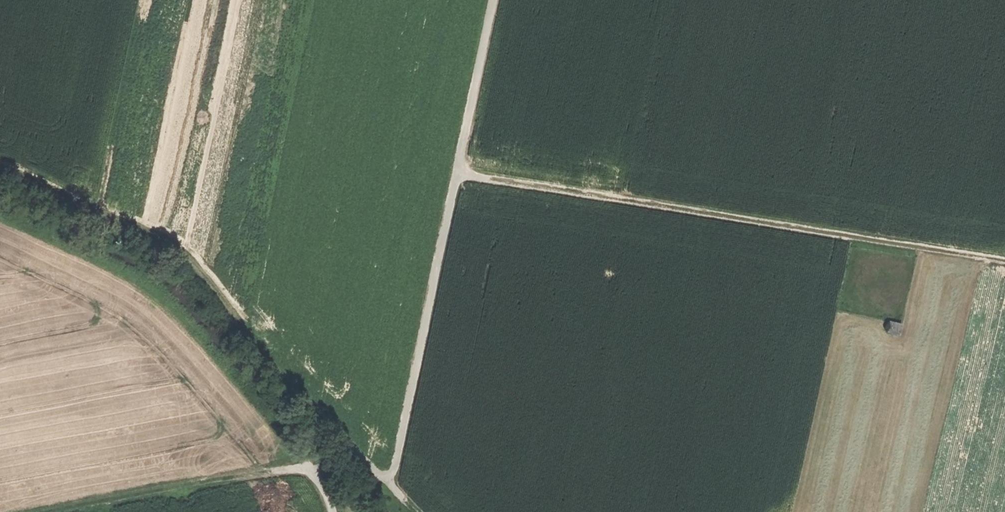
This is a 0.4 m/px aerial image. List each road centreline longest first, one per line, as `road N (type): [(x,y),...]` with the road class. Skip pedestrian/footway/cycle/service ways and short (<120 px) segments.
road 1 (track): [(458,171),(1004,263)]
road 2 (track): [(493,0),(394,482),(348,448)]
road 3 (track): [(348,448),(165,240),(0,165)]
road 4 (track): [(68,511),(307,471),(325,493)]

